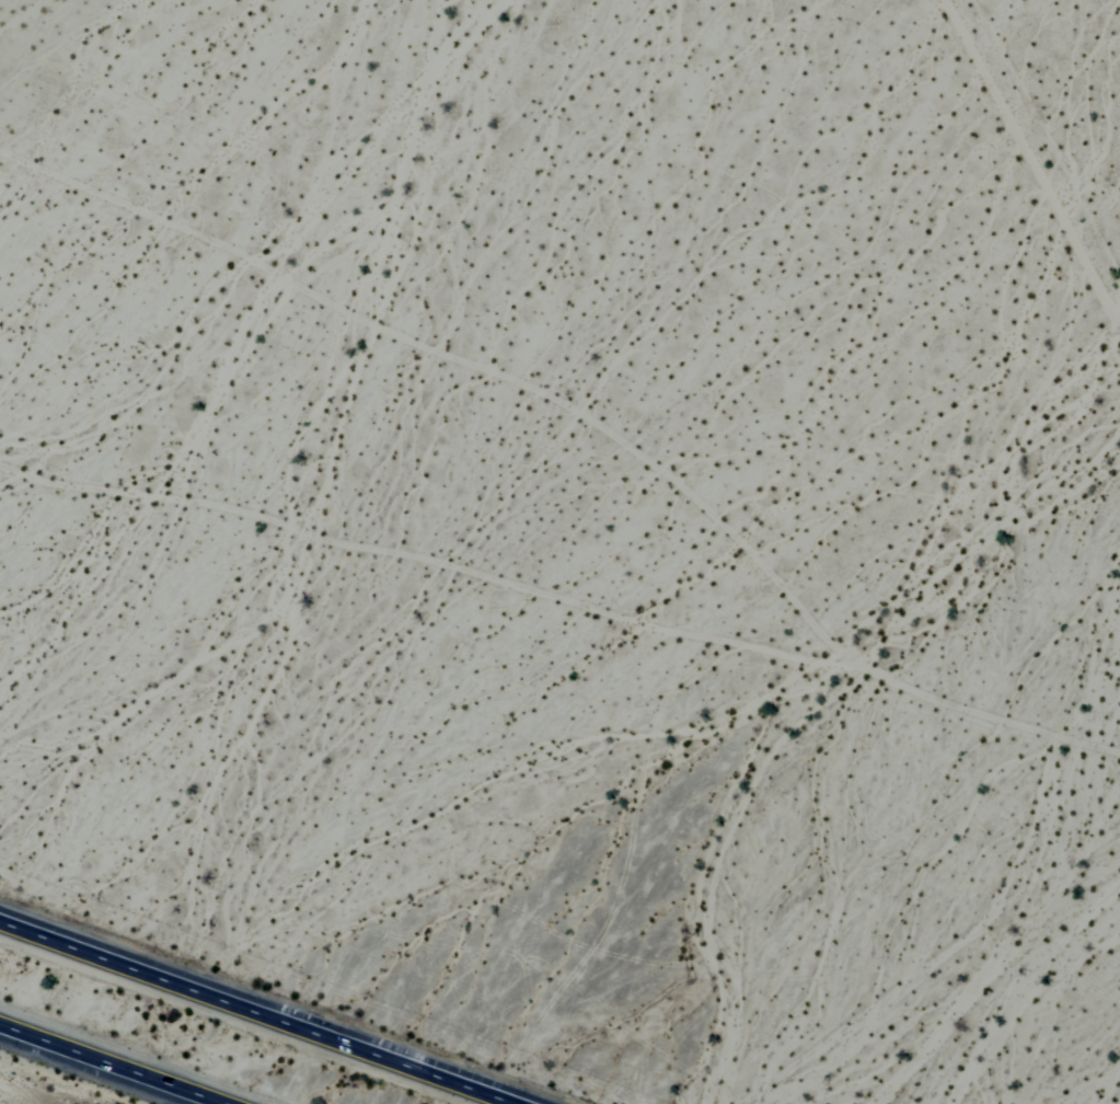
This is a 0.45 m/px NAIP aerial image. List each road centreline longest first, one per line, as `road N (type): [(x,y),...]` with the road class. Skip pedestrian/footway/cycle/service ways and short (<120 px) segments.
road 1 (motorway): [(528,1103),(0,916)]
road 2 (track): [(1119,333),(942,0)]
road 3 (motorway): [(0,1015),(250,1103)]

